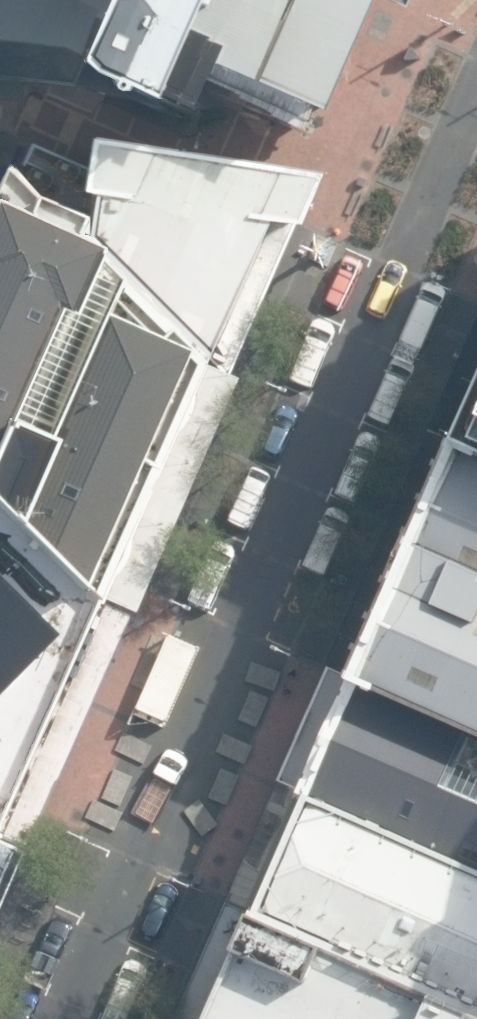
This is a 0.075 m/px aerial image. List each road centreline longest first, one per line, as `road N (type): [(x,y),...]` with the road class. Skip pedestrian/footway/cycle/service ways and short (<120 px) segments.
road 1 (residential): [(65,1018),(476,100)]

